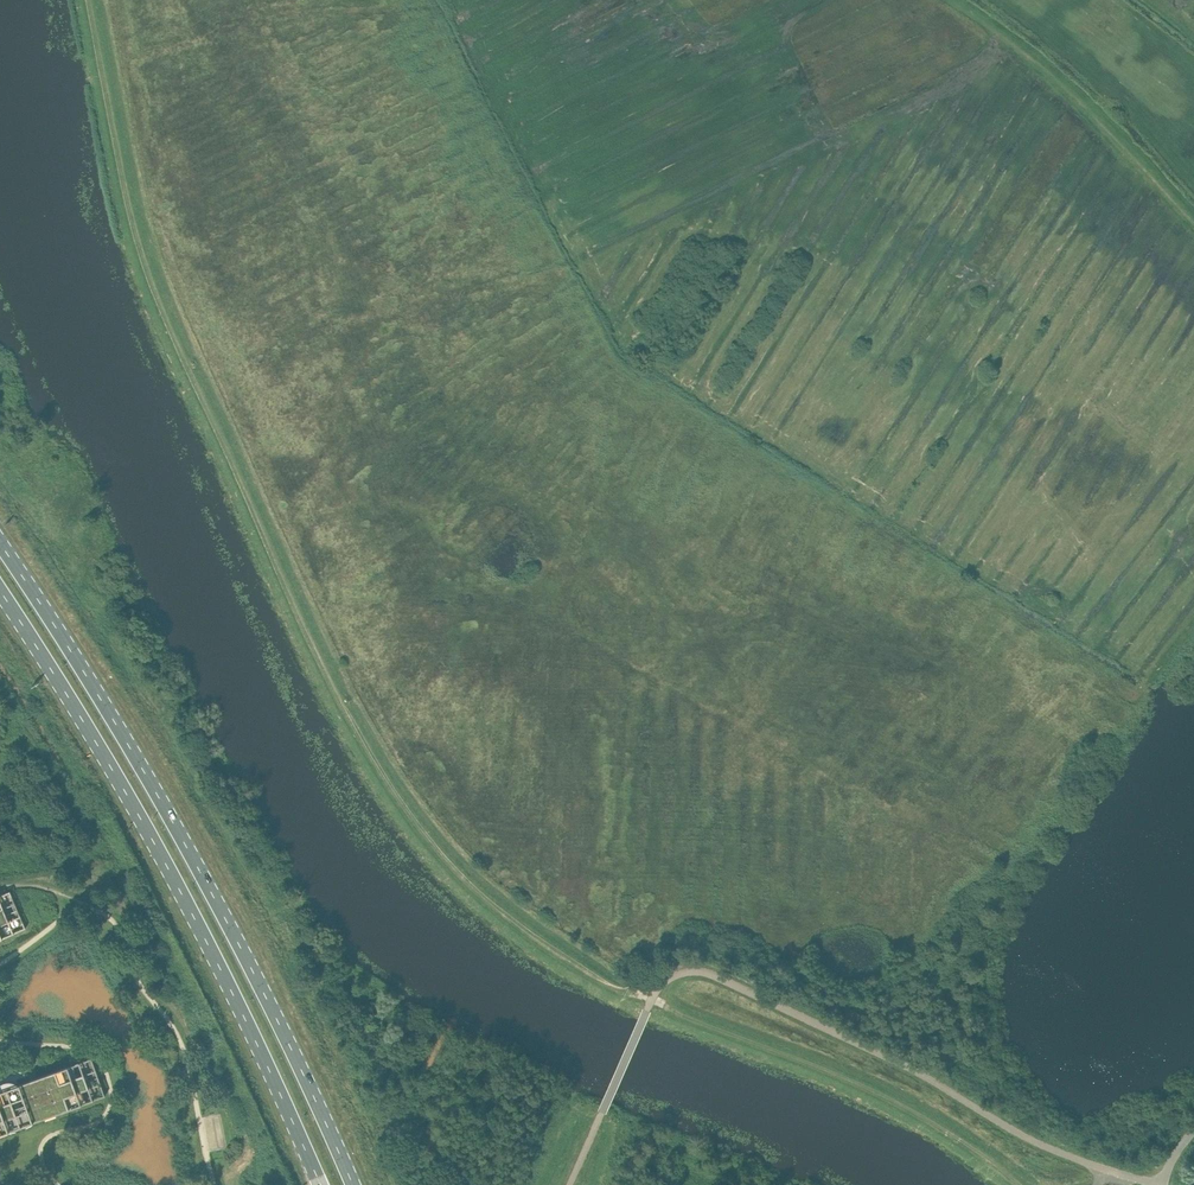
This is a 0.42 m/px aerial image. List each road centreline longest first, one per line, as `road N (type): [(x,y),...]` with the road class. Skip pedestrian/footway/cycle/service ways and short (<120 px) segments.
road 1 (primary): [(354,1184),(170,813),(0,543)]
road 2 (primary): [(0,589),(219,962),(320,1184)]

